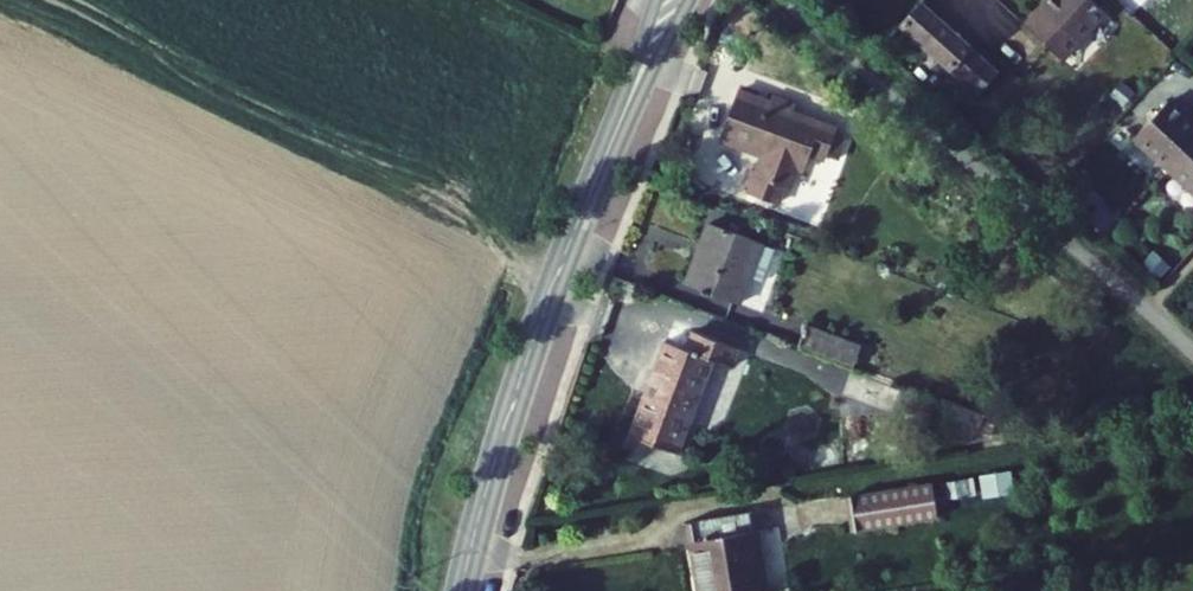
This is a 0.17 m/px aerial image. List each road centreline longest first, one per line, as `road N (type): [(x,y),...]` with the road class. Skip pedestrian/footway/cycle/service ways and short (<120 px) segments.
road 1 (tertiary): [(675,0),(546,307),(463,590)]

